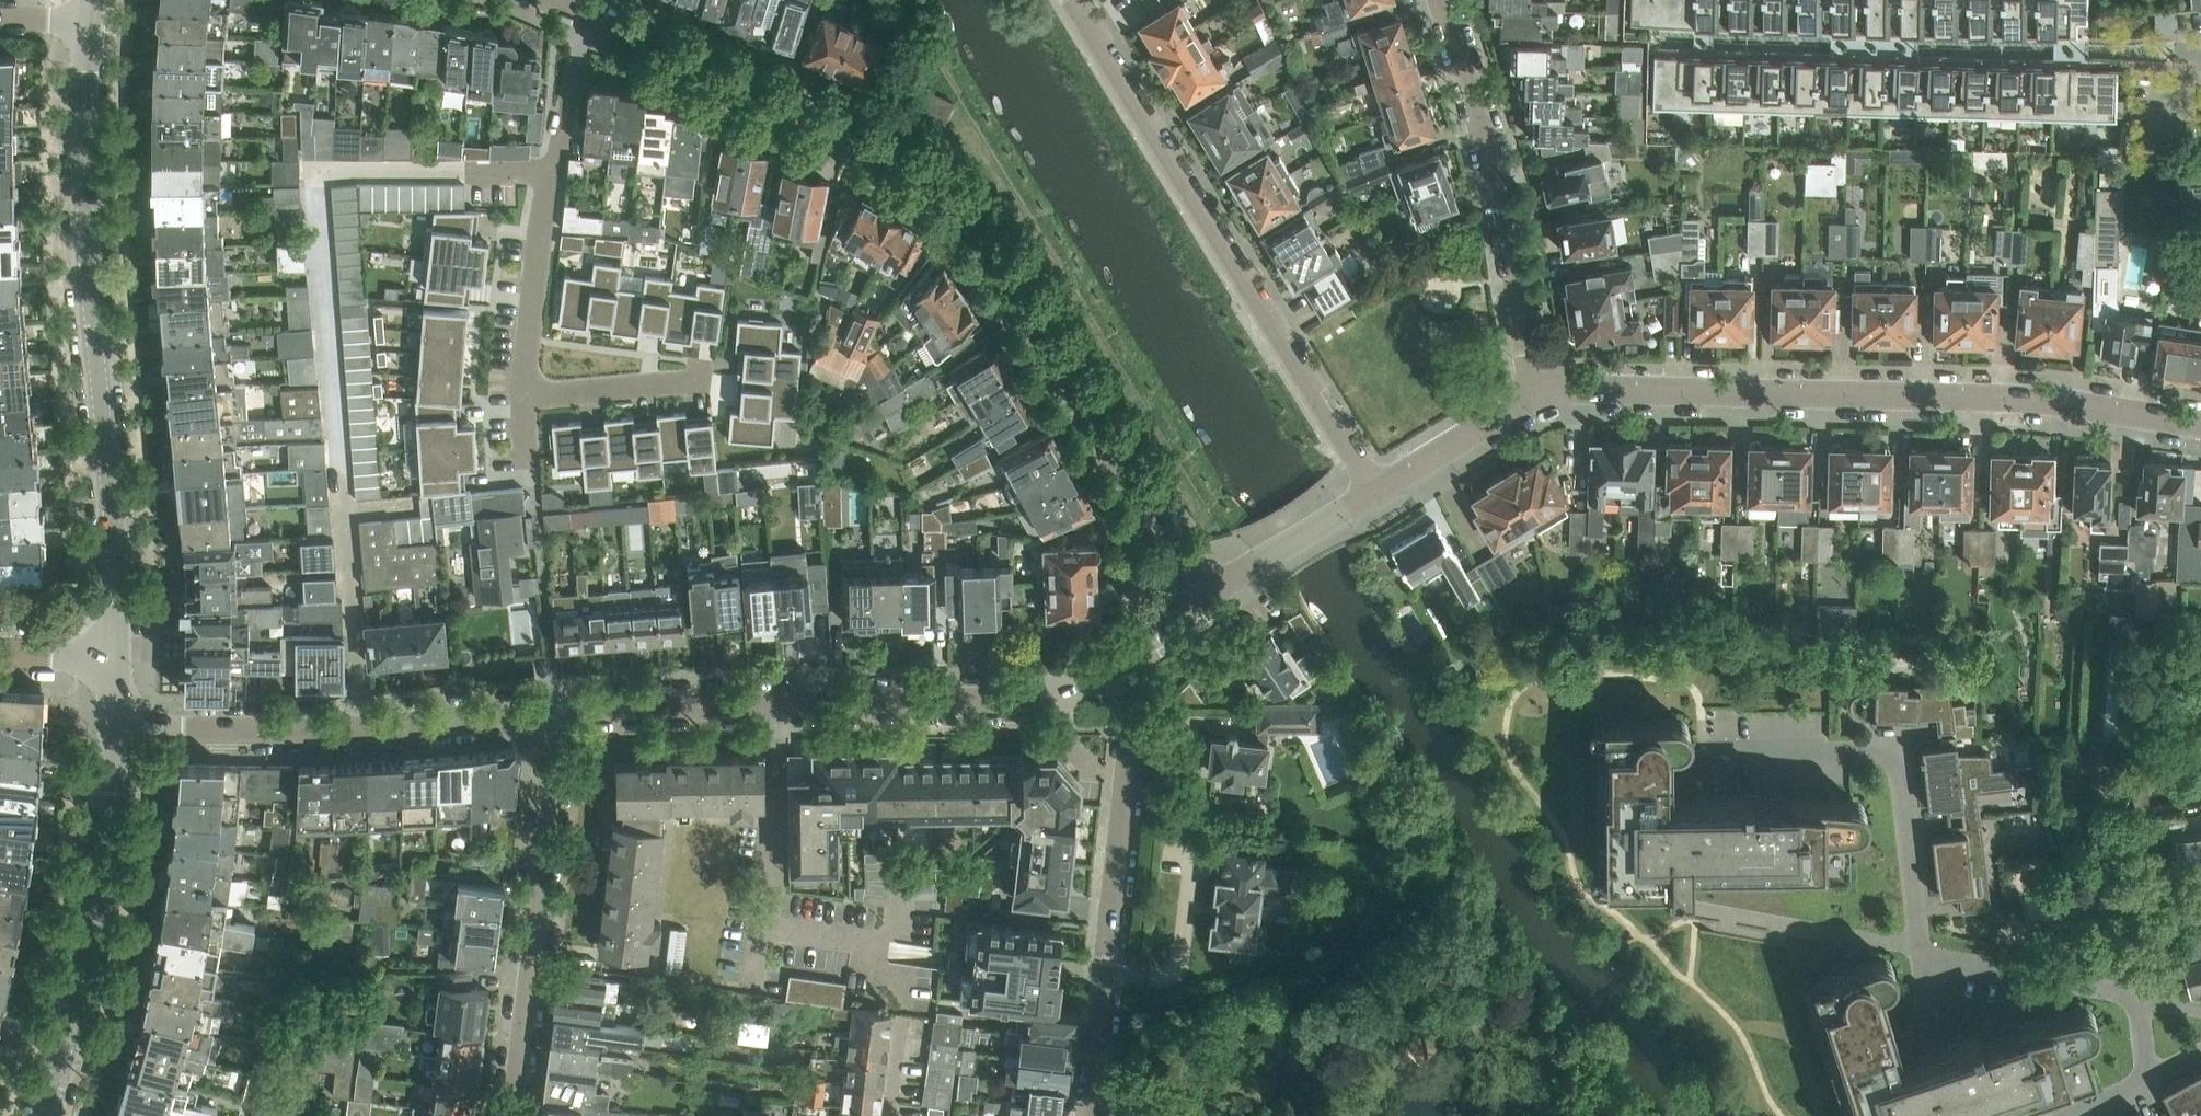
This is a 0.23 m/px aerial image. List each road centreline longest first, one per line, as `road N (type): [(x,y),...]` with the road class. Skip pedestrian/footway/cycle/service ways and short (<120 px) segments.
road 1 (residential): [(1207,592),(951,183),(586,16)]
road 2 (residential): [(1531,394),(2035,401),(2200,423)]
road 3 (tertiary): [(89,24),(87,282),(112,526),(114,653)]
road 4 (residential): [(548,720),(1022,700),(1138,657)]
road 5 (residential): [(1373,491),(1074,0)]
road 6 (residential): [(1089,1115),(1138,657)]
road 7 (residential): [(112,731),(548,720)]
road 8 (residential): [(1531,394),(1491,162),(1441,0)]
road 9 (residential): [(504,1115),(548,720)]
road 10 (residential): [(1705,744),(1899,748),(1920,948)]
road 11 (tertiary): [(112,731),(94,906),(50,1115)]
road 12 (residential): [(586,16),(538,226),(523,396)]
road 13 (residential): [(1920,948),(1685,903),(1680,889)]
road 14 (residential): [(2140,996),(1920,948)]
road 15 (residential): [(1207,592),(1373,491)]
road 16 (residential): [(702,363),(698,378),(523,396)]
road 17 (residential): [(1373,491),(1531,394)]

